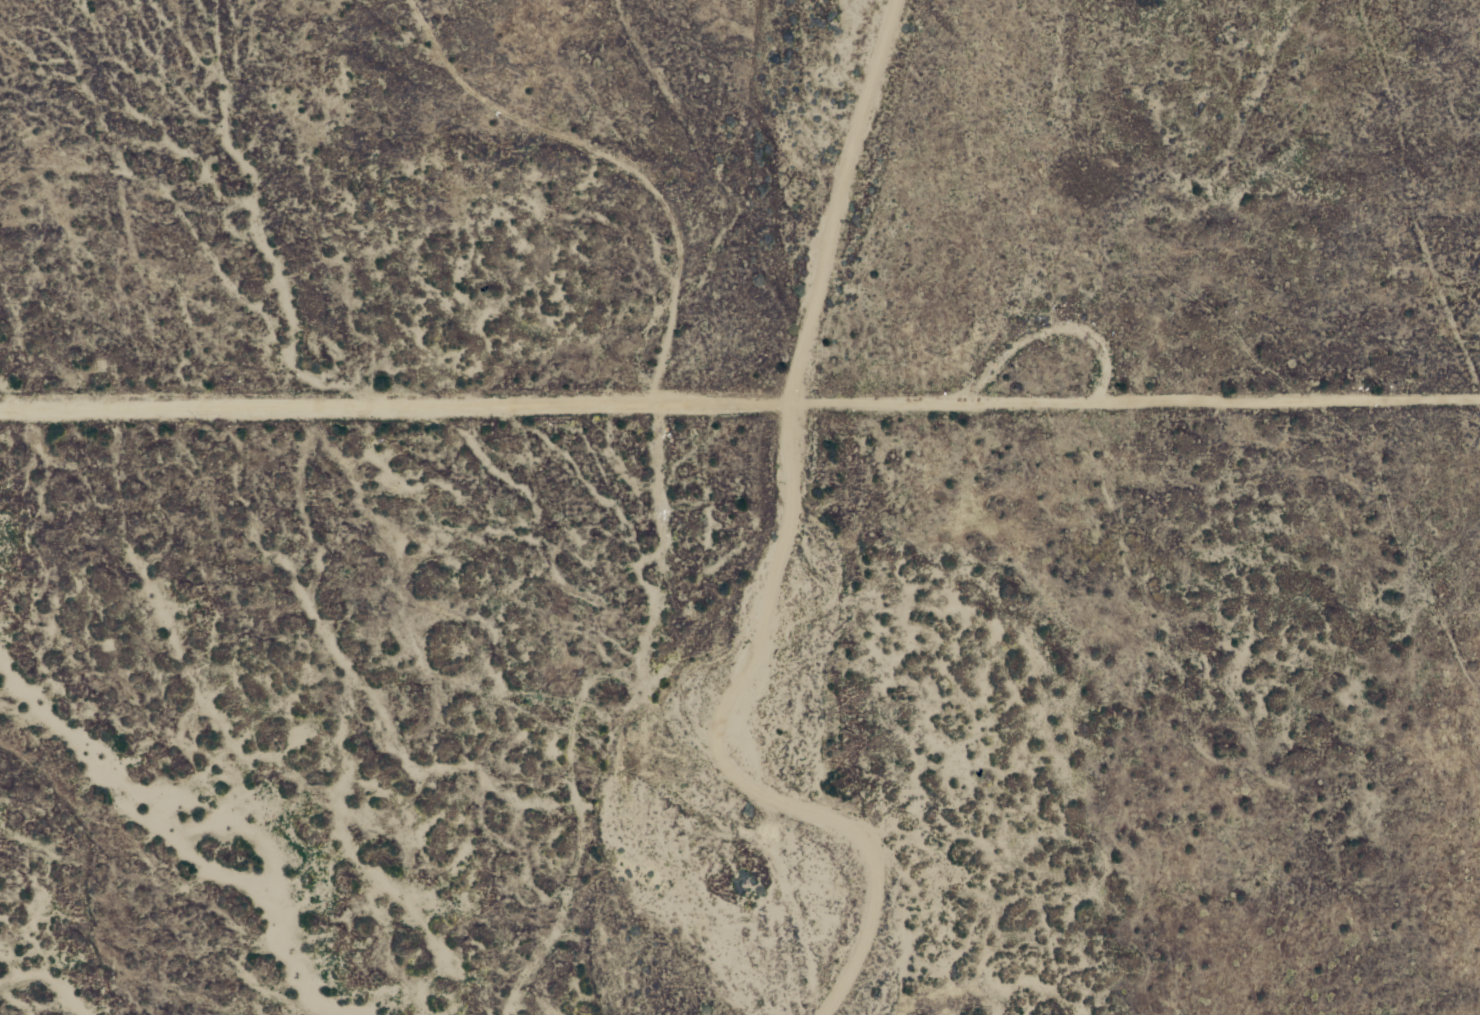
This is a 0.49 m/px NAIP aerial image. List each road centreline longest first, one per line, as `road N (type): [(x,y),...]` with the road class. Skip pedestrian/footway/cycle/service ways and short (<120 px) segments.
road 1 (residential): [(0,419),(1479,406)]
road 2 (residential): [(800,410),(741,680),(695,741),(742,785),(845,830),(875,905),(807,1014)]
road 3 (residential): [(895,0),(800,410)]

